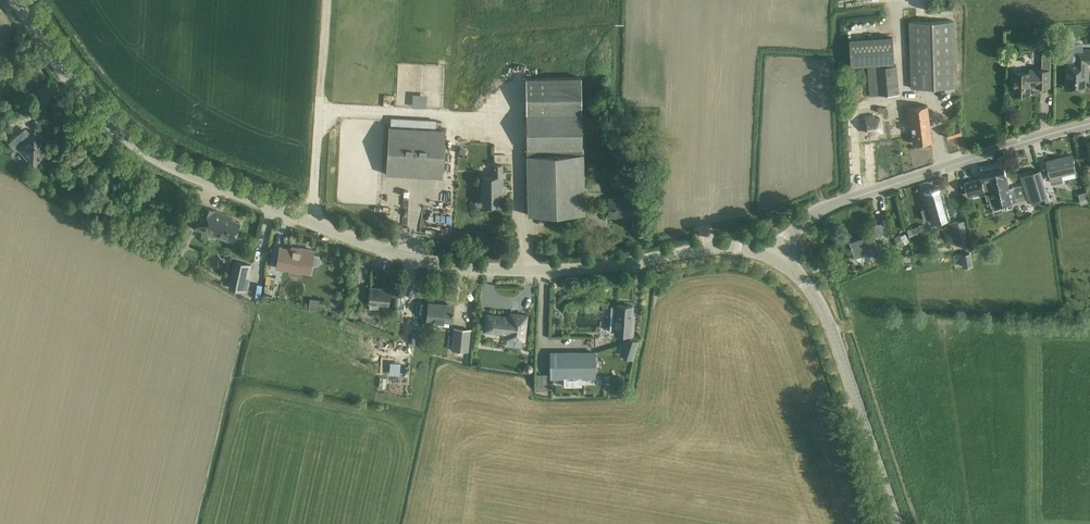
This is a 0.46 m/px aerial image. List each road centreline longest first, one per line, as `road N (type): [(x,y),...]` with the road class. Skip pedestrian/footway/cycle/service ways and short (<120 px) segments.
road 1 (tertiary): [(775,258),(724,247),(574,267),(413,256),(139,146),(57,70),(9,0)]
road 2 (tertiary): [(775,258),(829,205),(1089,124)]
road 3 (tertiary): [(896,523),(831,321),(775,258)]

